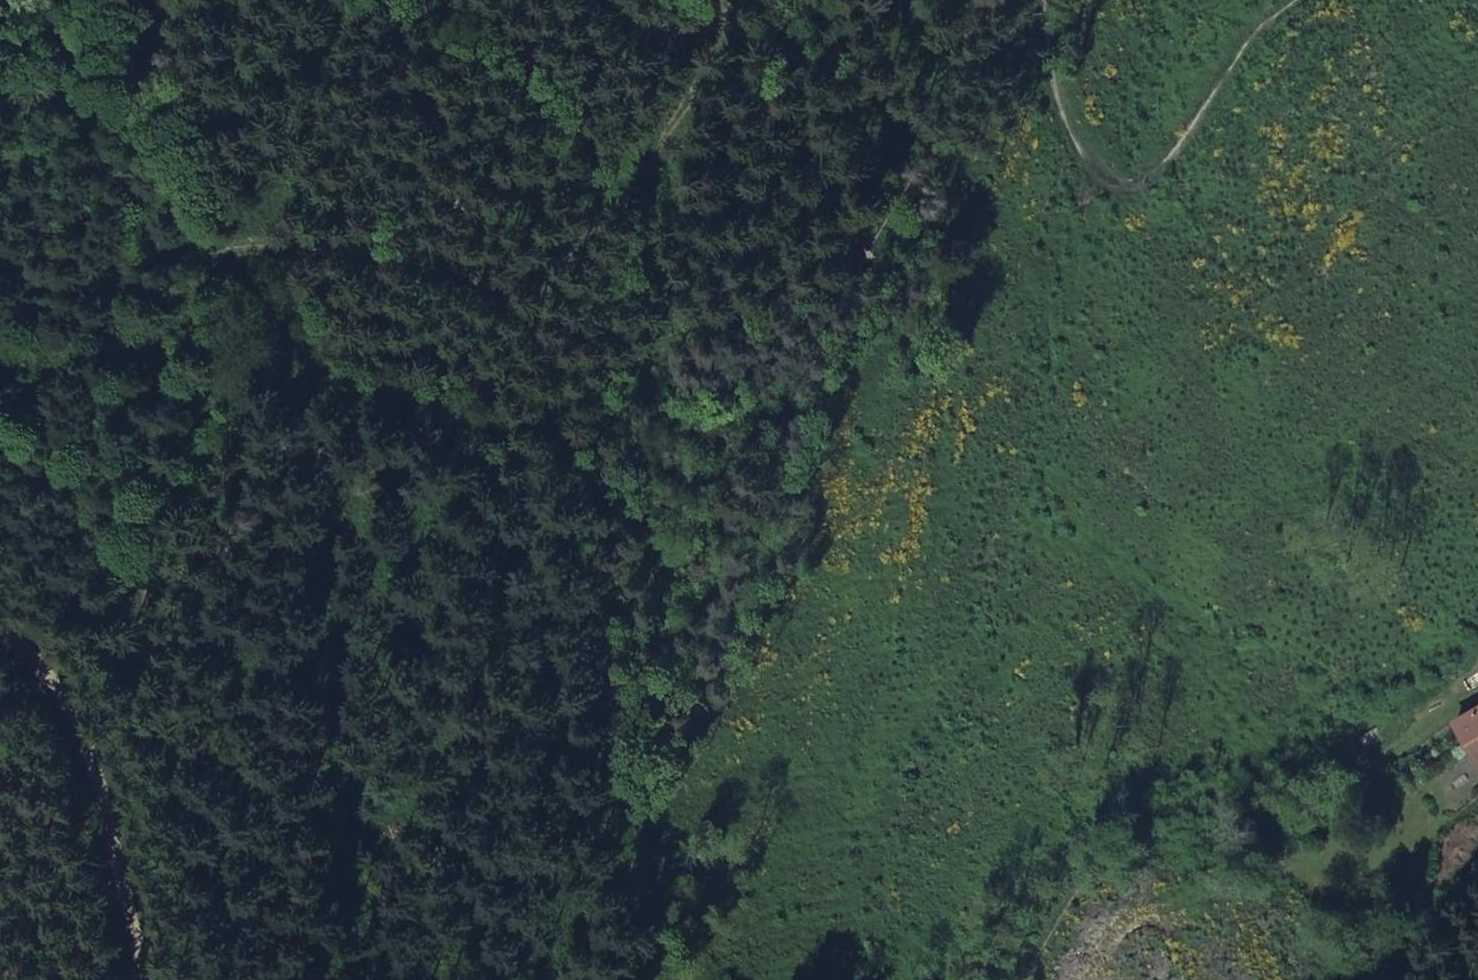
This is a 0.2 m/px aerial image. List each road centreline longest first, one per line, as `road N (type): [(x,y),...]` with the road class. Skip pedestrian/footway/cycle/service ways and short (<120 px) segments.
road 1 (track): [(180,979),(151,874),(66,671),(0,639)]
road 2 (track): [(1065,0),(1087,73),(1136,127),(1198,102),(1282,0)]
road 3 (track): [(1311,979),(1477,869)]

